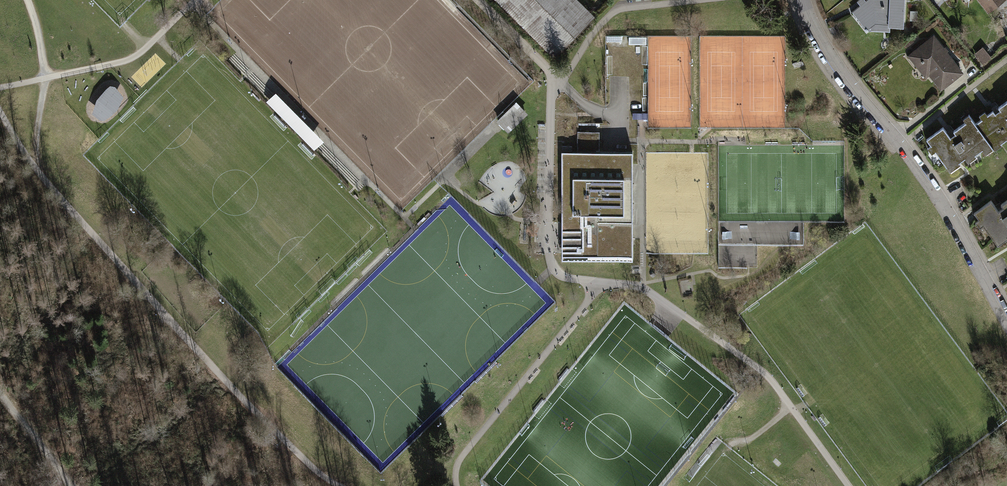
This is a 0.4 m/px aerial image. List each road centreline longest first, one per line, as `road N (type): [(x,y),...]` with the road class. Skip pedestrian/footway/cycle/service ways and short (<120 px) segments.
road 1 (track): [(340,485),(235,392),(79,219),(0,112)]
road 2 (residential): [(804,0),(827,54),(919,169),(1006,322)]

